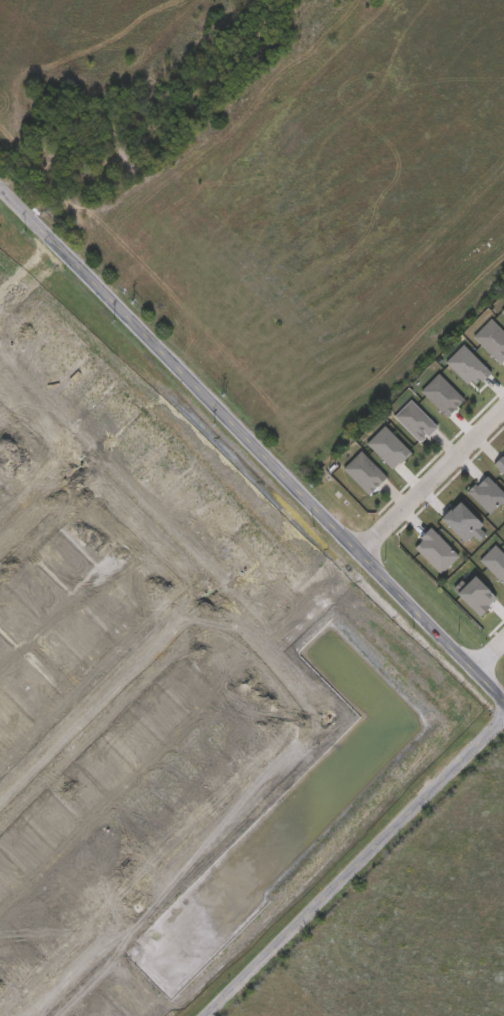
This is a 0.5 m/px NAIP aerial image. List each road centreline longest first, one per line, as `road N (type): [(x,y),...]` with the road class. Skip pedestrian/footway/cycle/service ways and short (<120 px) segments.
road 1 (residential): [(28,1015),(328,714),(82,481),(0,389)]
road 2 (tertiary): [(0,194),(503,704)]
road 3 (residential): [(206,1015),(503,718)]
road 4 (residential): [(0,801),(210,603)]
road 5 (residential): [(357,557),(503,410)]
road 6 (residential): [(270,660),(365,564)]
road 7 (residential): [(350,550),(258,648)]

